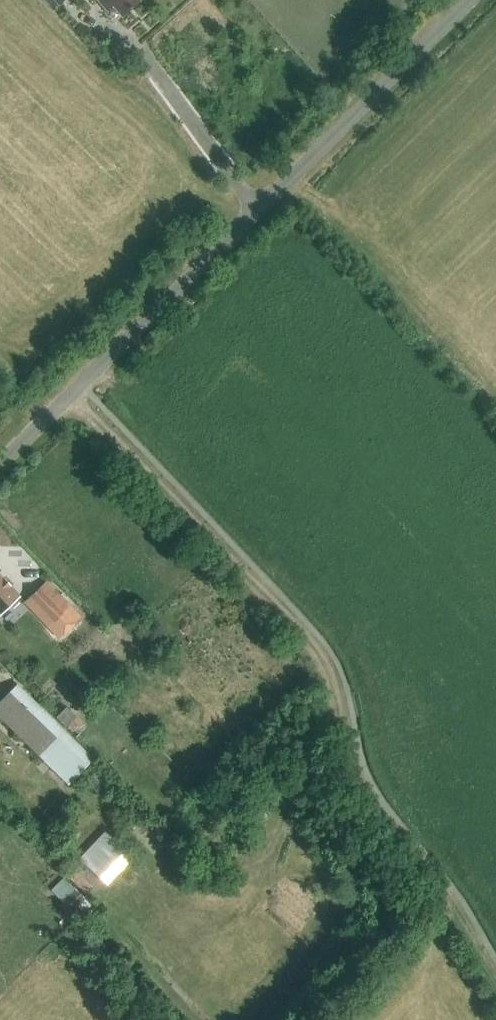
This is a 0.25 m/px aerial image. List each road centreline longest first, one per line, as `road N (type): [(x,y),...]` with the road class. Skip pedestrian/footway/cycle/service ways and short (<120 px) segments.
road 1 (track): [(495,983),(447,897),(359,787),(324,661),(72,390)]
road 2 (unclassified): [(0,462),(473,0)]

